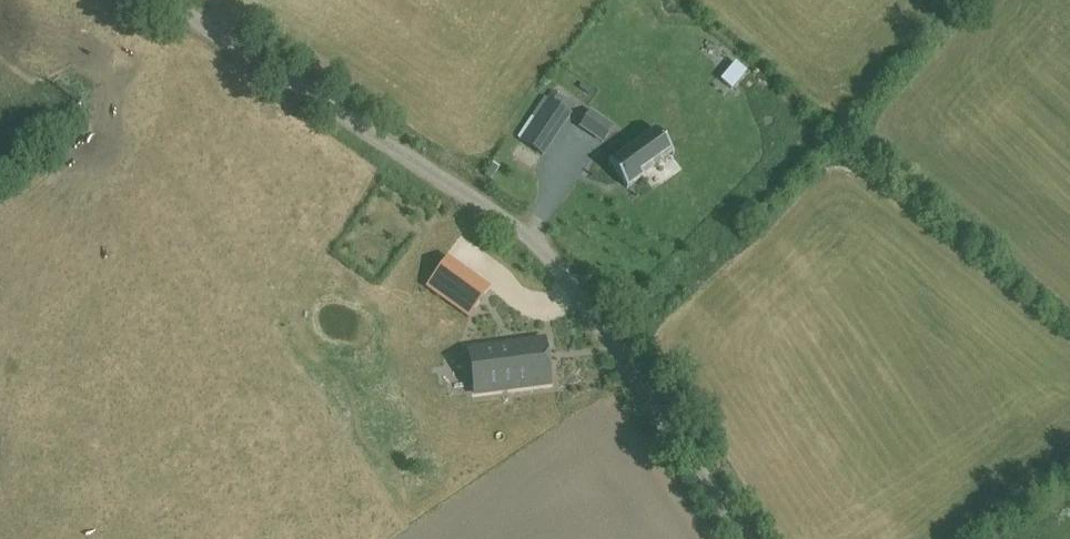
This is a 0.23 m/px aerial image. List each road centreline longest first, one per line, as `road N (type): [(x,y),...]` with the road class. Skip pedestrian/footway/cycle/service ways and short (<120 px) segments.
road 1 (unclassified): [(747,538),(545,246),(478,195),(162,0)]

